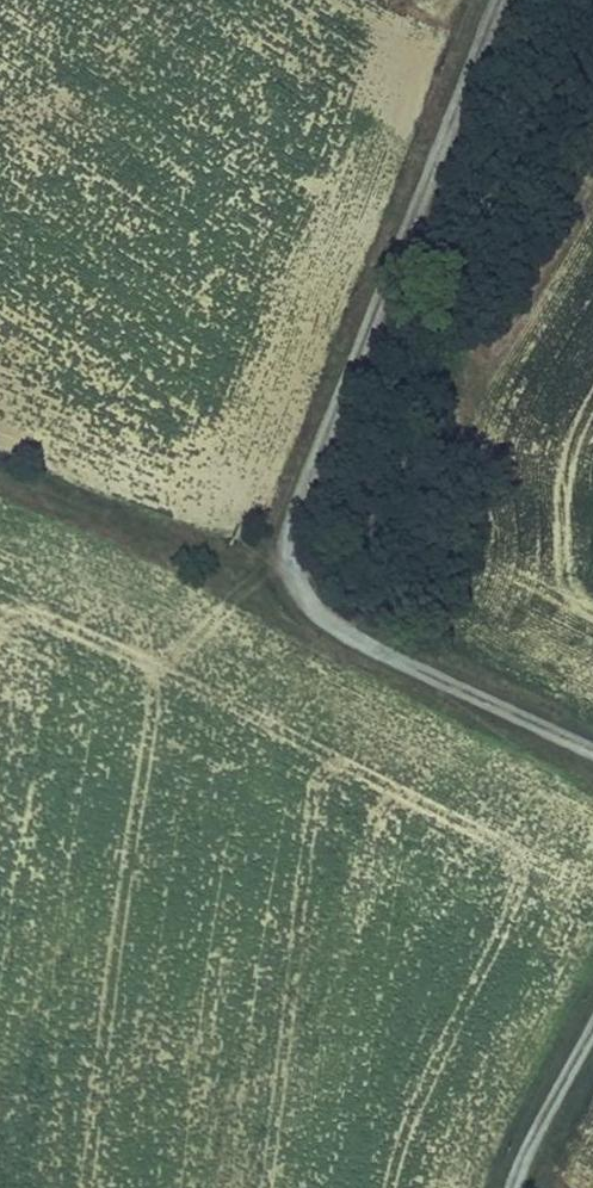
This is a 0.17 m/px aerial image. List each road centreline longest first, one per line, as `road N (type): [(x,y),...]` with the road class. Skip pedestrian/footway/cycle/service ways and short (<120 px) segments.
road 1 (unclassified): [(500,0),(295,516),(291,569),(334,624),(372,648),(592,751)]
road 2 (track): [(291,569),(227,559),(0,475)]
road 3 (unclassified): [(592,1027),(512,1187)]

